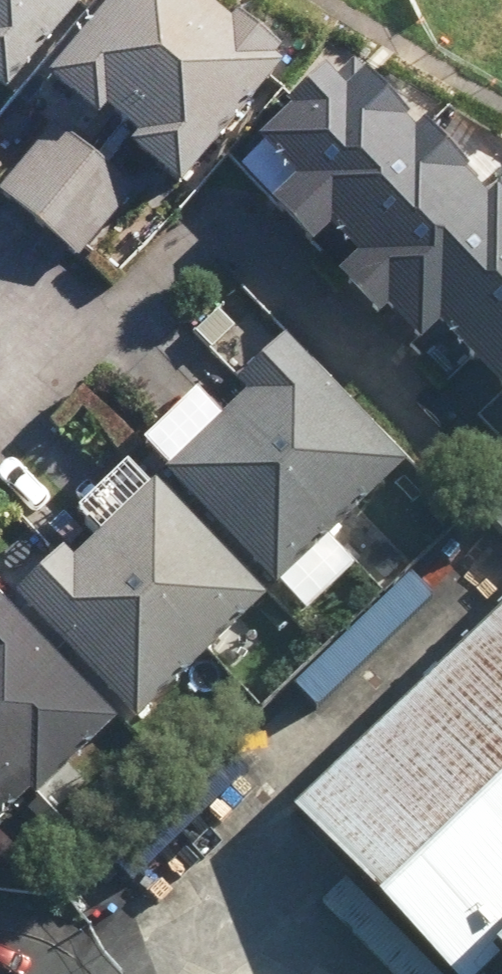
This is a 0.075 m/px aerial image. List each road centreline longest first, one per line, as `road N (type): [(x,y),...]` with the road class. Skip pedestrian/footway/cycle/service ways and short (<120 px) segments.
road 1 (residential): [(21,390),(225,221),(427,418)]

